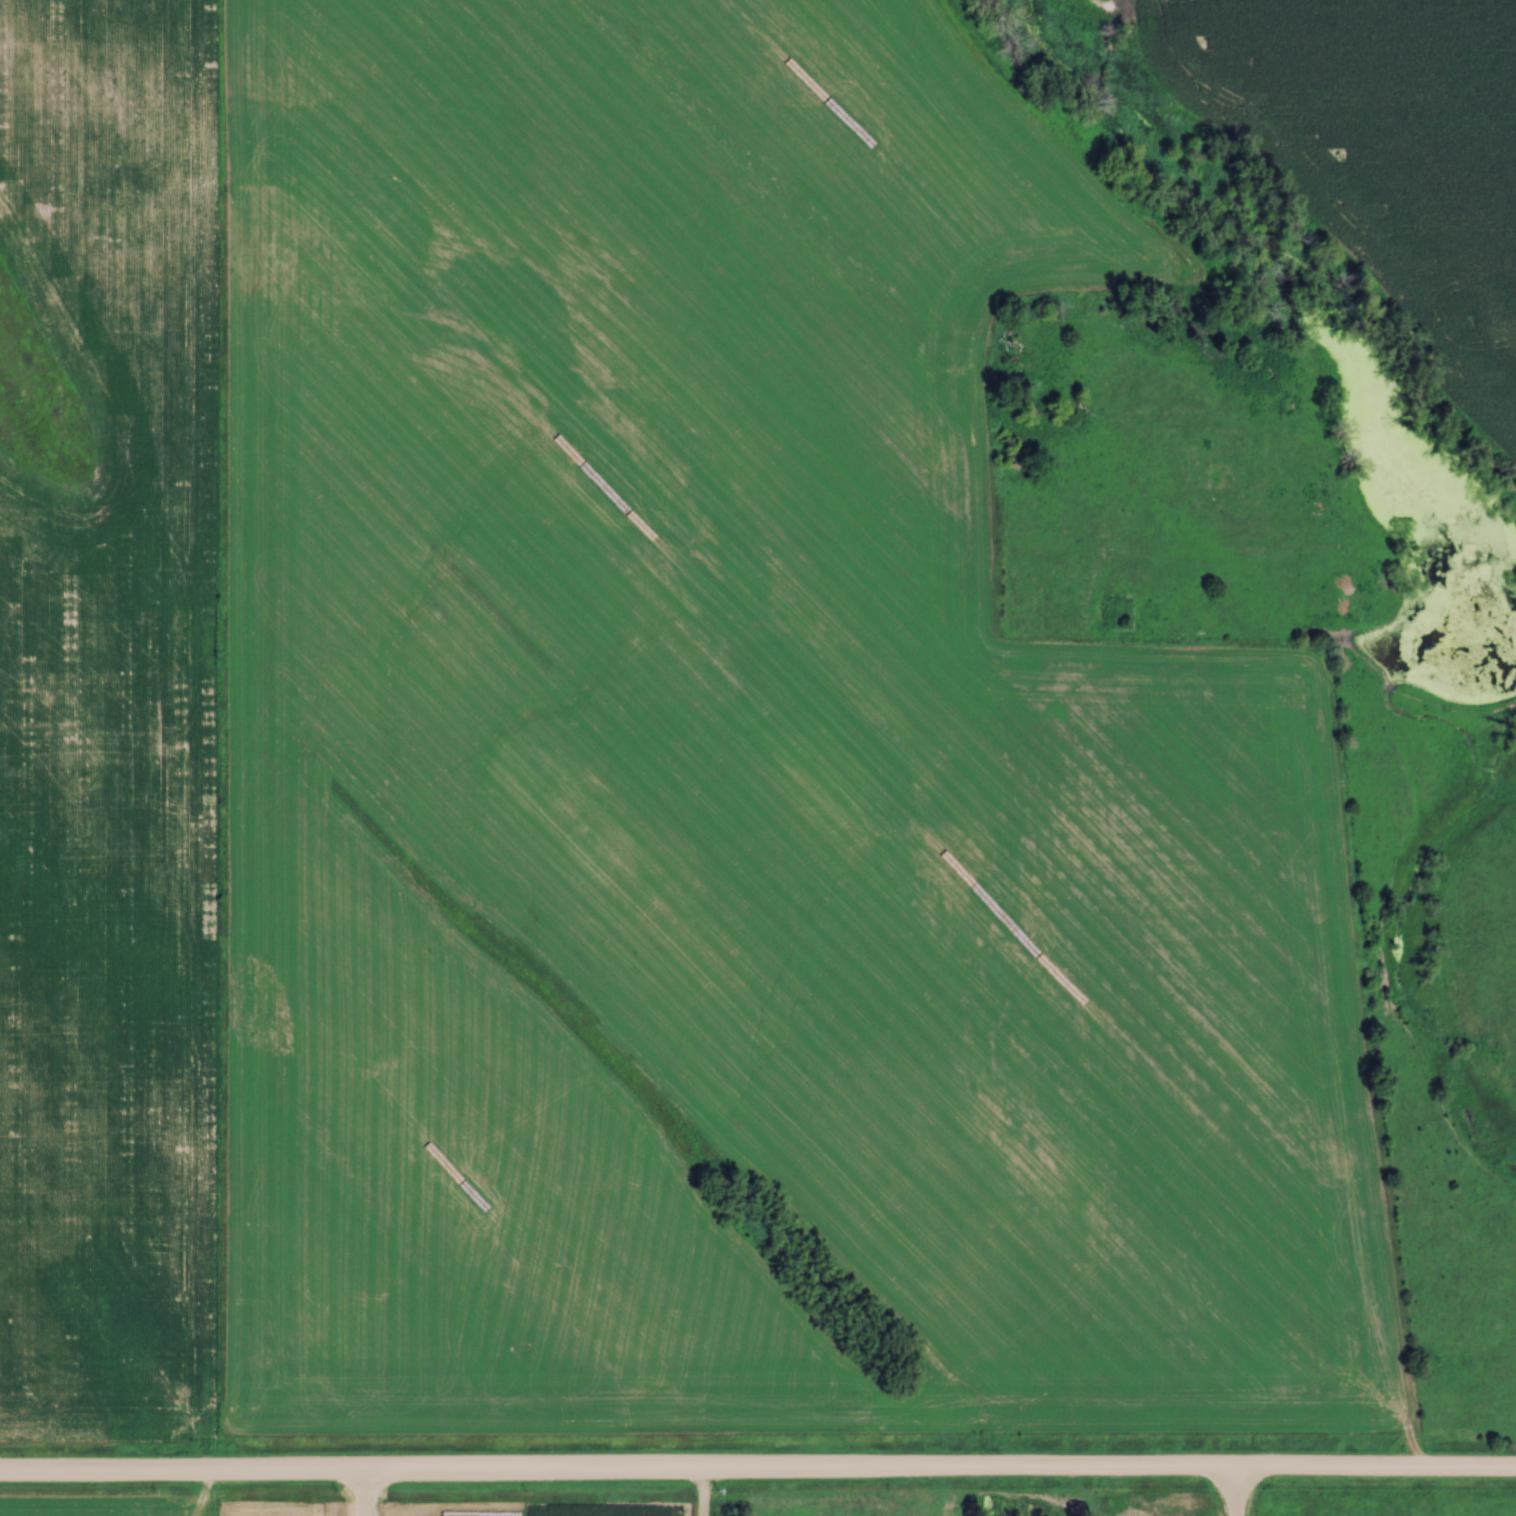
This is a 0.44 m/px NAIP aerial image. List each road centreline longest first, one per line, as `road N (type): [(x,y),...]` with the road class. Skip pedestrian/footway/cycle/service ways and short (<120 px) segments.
road 1 (tertiary): [(0,1477),(1515,1468)]

